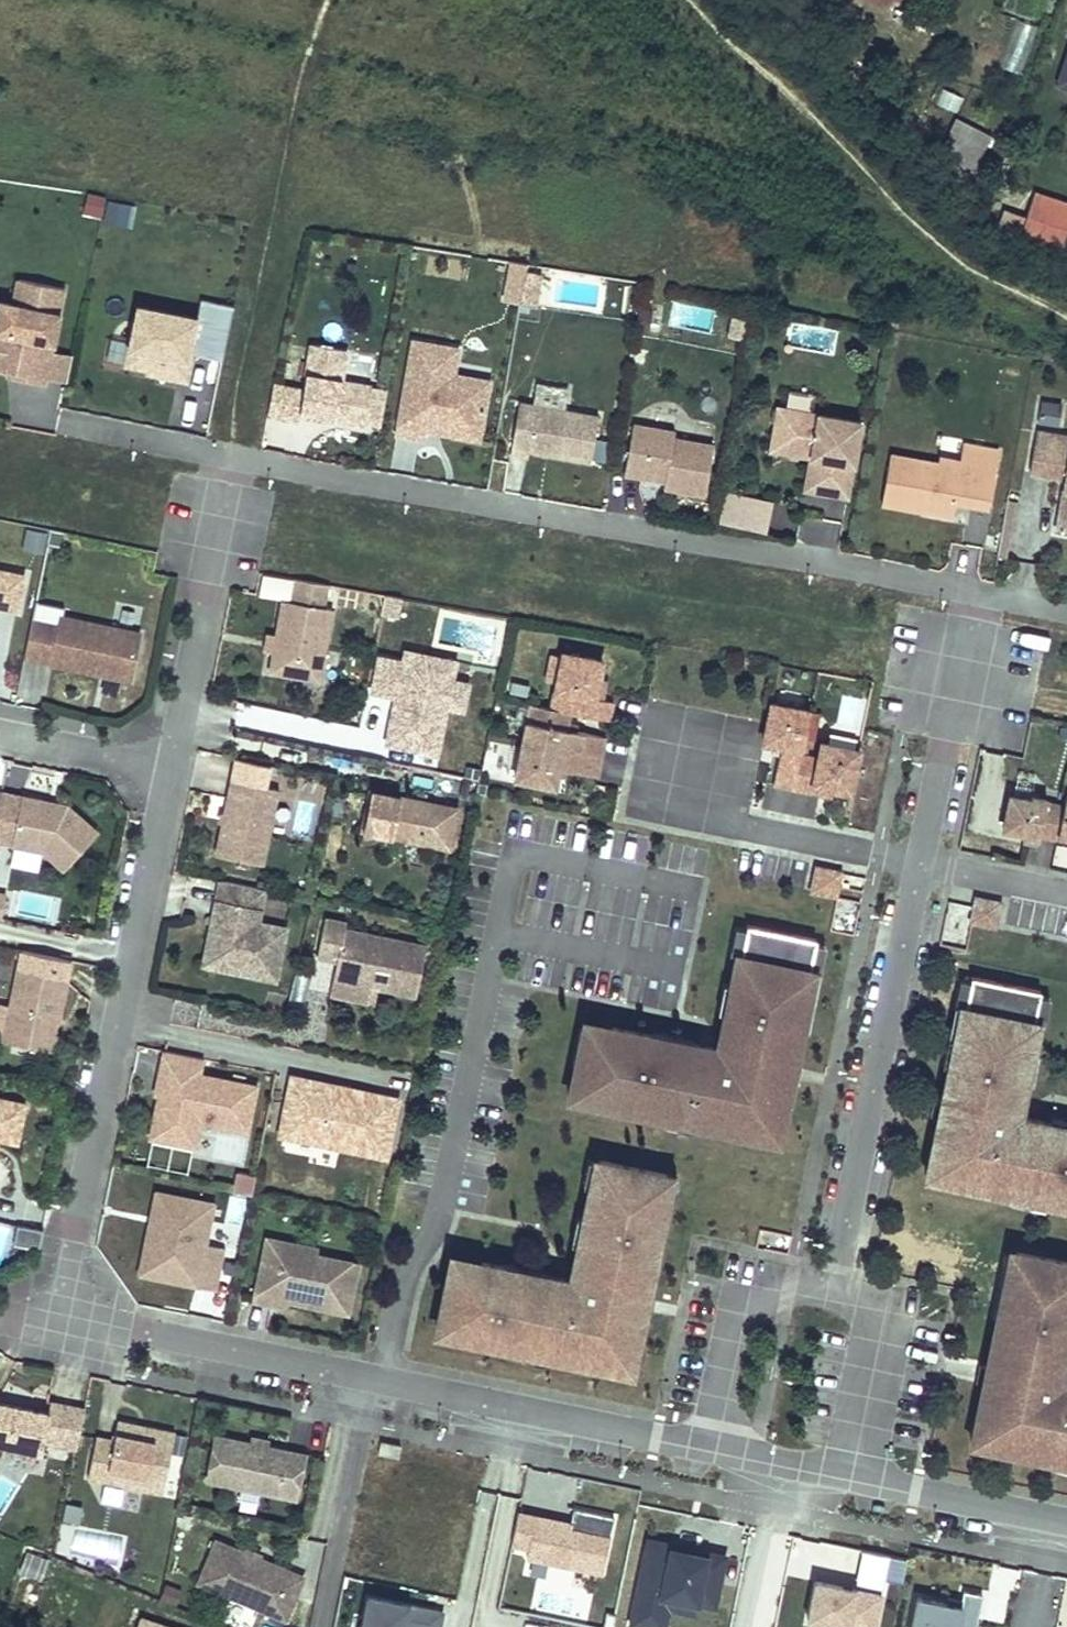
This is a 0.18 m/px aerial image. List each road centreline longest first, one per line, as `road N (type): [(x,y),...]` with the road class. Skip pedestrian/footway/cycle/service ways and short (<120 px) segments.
road 1 (residential): [(227,456),(977,593)]
road 2 (residential): [(708,1451),(62,1324)]
road 3 (residential): [(62,1324),(171,772)]
road 4 (residential): [(832,1287),(919,864)]
road 5 (residential): [(171,772),(227,456)]
road 6 (residential): [(919,864),(977,593)]
road 7 (residential): [(919,864),(745,829),(710,804),(694,769)]
road 8 (residential): [(832,1287),(781,1284),(749,1300),(733,1333),(708,1451)]
road 9 (residential): [(857,1481),(882,1326),(871,1304),(832,1287)]
road 10 (residential): [(1056,1522),(857,1481)]
road 11 (residential): [(171,772),(0,736)]
road 12 (residential): [(59,424),(227,456)]
road 13 (residential): [(857,1481),(708,1451)]
road 14 (residential): [(1066,894),(919,864)]

